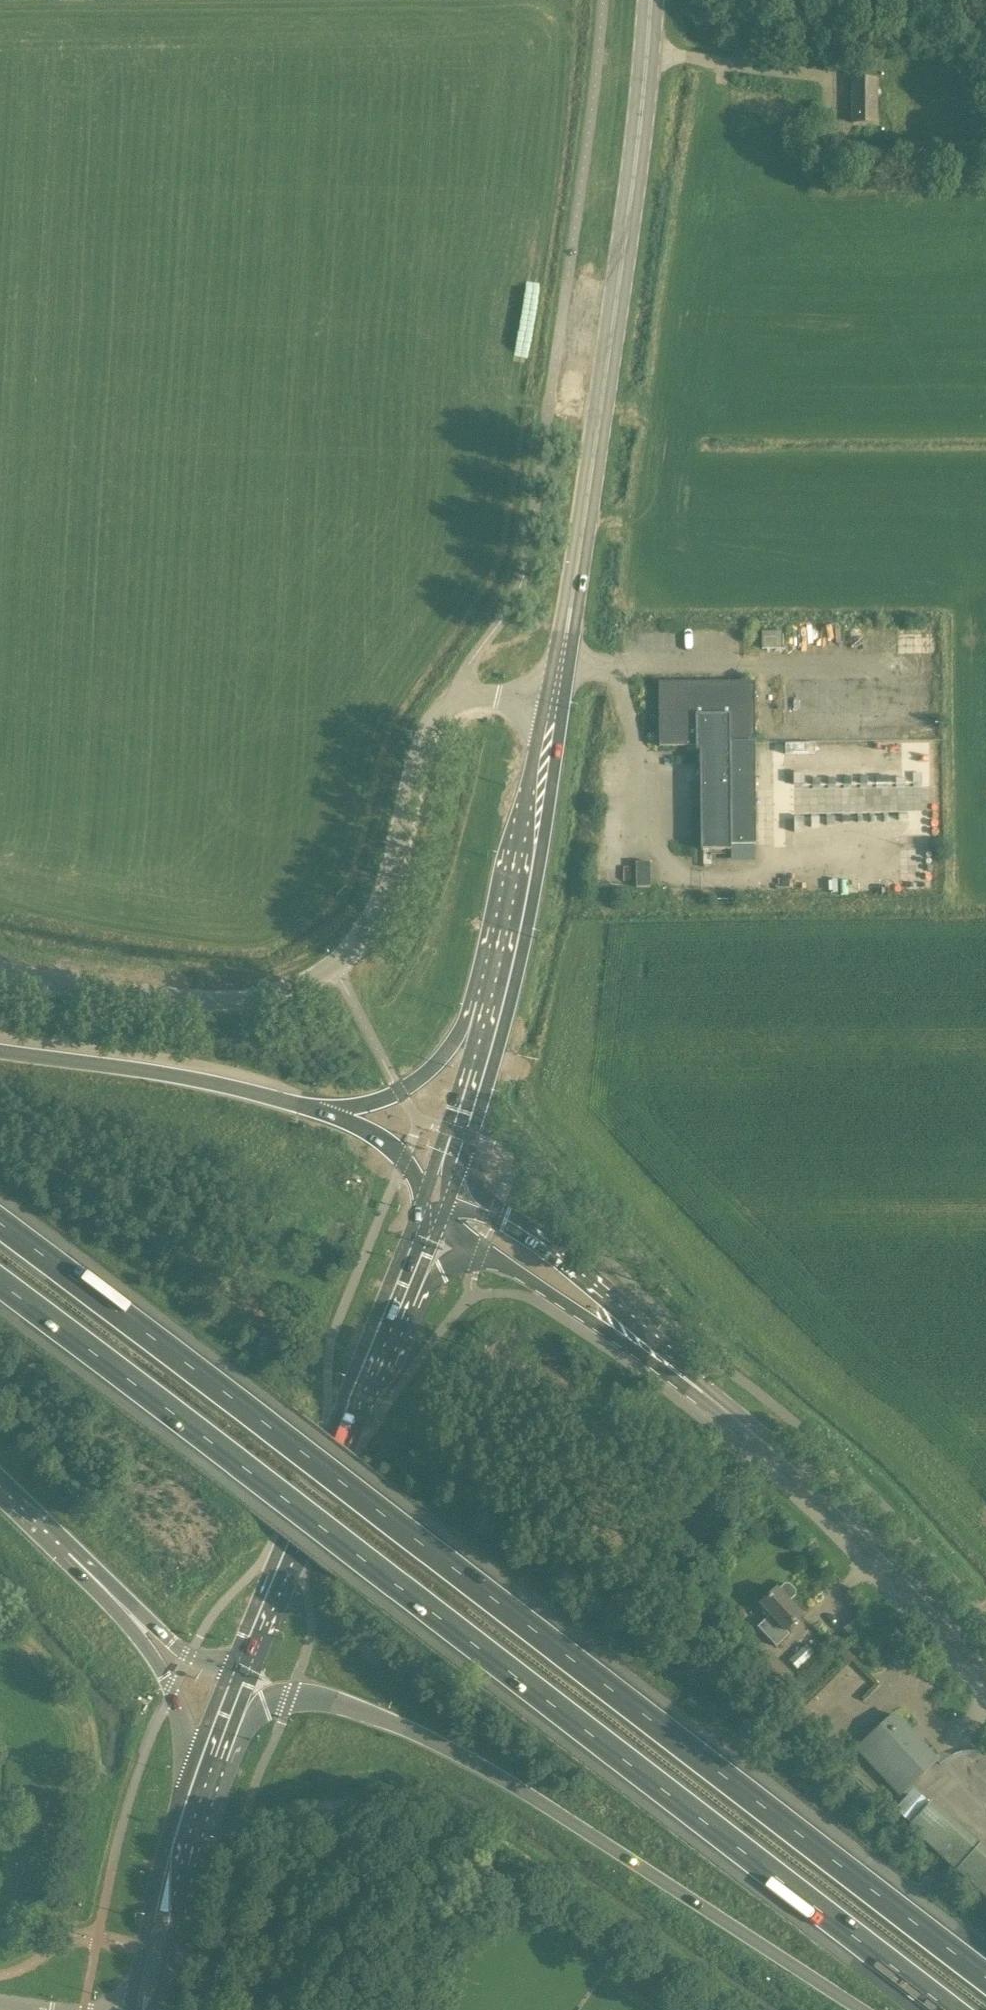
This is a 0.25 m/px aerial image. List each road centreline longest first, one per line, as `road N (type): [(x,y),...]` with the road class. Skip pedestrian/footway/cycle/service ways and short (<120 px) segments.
road 1 (motorway): [(985,1969),(0,1227)]
road 2 (motorway): [(0,1284),(948,2009)]
road 3 (motorway): [(210,1751),(275,1698),(304,1697),(375,1715),(591,1834),(864,2009)]
road 4 (primary): [(556,702),(608,417),(652,100),(656,0)]
road 5 (primary): [(985,1670),(822,1494),(620,1328)]
road 6 (primary): [(406,1284),(241,1668)]
road 7 (unclassified): [(330,965),(365,933),(383,897),(429,726),(467,696),(556,702)]
road 8 (unclassified): [(330,965),(263,998),(219,1000),(0,973)]
road 9 (motorway): [(322,1113),(110,1063),(0,1053)]
road 10 (motorway): [(111,1595),(166,1683),(197,1792)]
road 11 (motorway): [(492,1006),(399,1091),(322,1113)]
road 12 (primary): [(620,1328),(597,1297),(492,1220)]
road 13 (primary): [(526,844),(492,1006)]
road 14 (primary): [(481,1253),(620,1328)]
road 15 (motorway): [(0,1486),(111,1595)]
road 16 (motorway): [(111,1595),(187,1656),(241,1668)]
road 17 (motorway): [(434,1204),(380,1139),(322,1113)]
road 18 (primary): [(526,844),(556,702)]
road 19 (primary): [(172,1875),(149,1909),(134,2009)]
road 20 (primary): [(153,2009),(175,1916),(172,1875)]
road 21 (primary): [(492,1006),(456,1131)]

